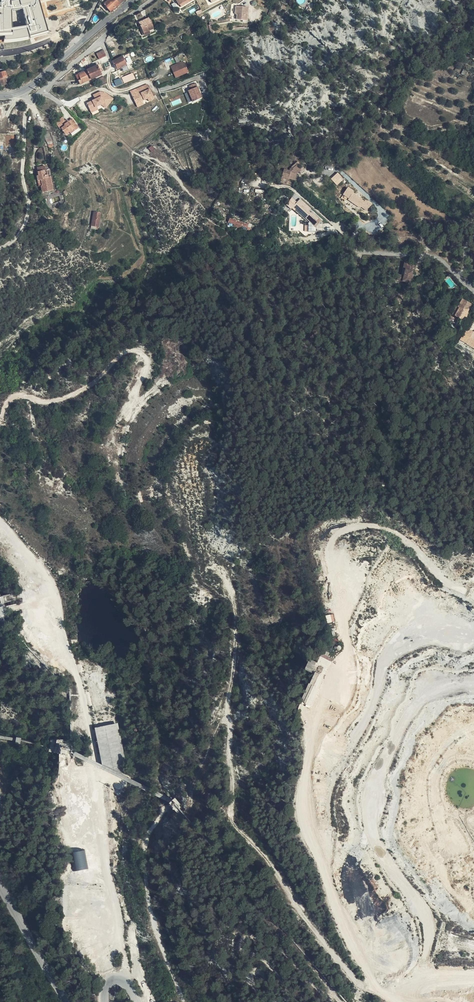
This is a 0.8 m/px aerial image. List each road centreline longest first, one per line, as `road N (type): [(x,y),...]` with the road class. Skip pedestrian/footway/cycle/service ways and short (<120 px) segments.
road 1 (track): [(376,989),(355,985),(263,857),(230,824),(236,612),(203,534),(193,473)]
road 2 (track): [(108,978),(119,931),(77,666),(60,620),(0,527)]
road 3 (track): [(421,611),(373,646),(322,704),(302,750),(297,818),(336,914),(376,989),(394,1001)]
road 4 (track): [(183,1001),(153,917),(146,854),(164,811),(190,820),(189,793),(232,708)]
road 5 (track): [(0,425),(8,402),(24,394),(45,404),(83,393),(127,351),(149,356),(129,411)]
road 6 (residential): [(22,92),(35,97),(151,0)]
road 7 (residential): [(473,290),(449,258),(362,251),(352,240)]

